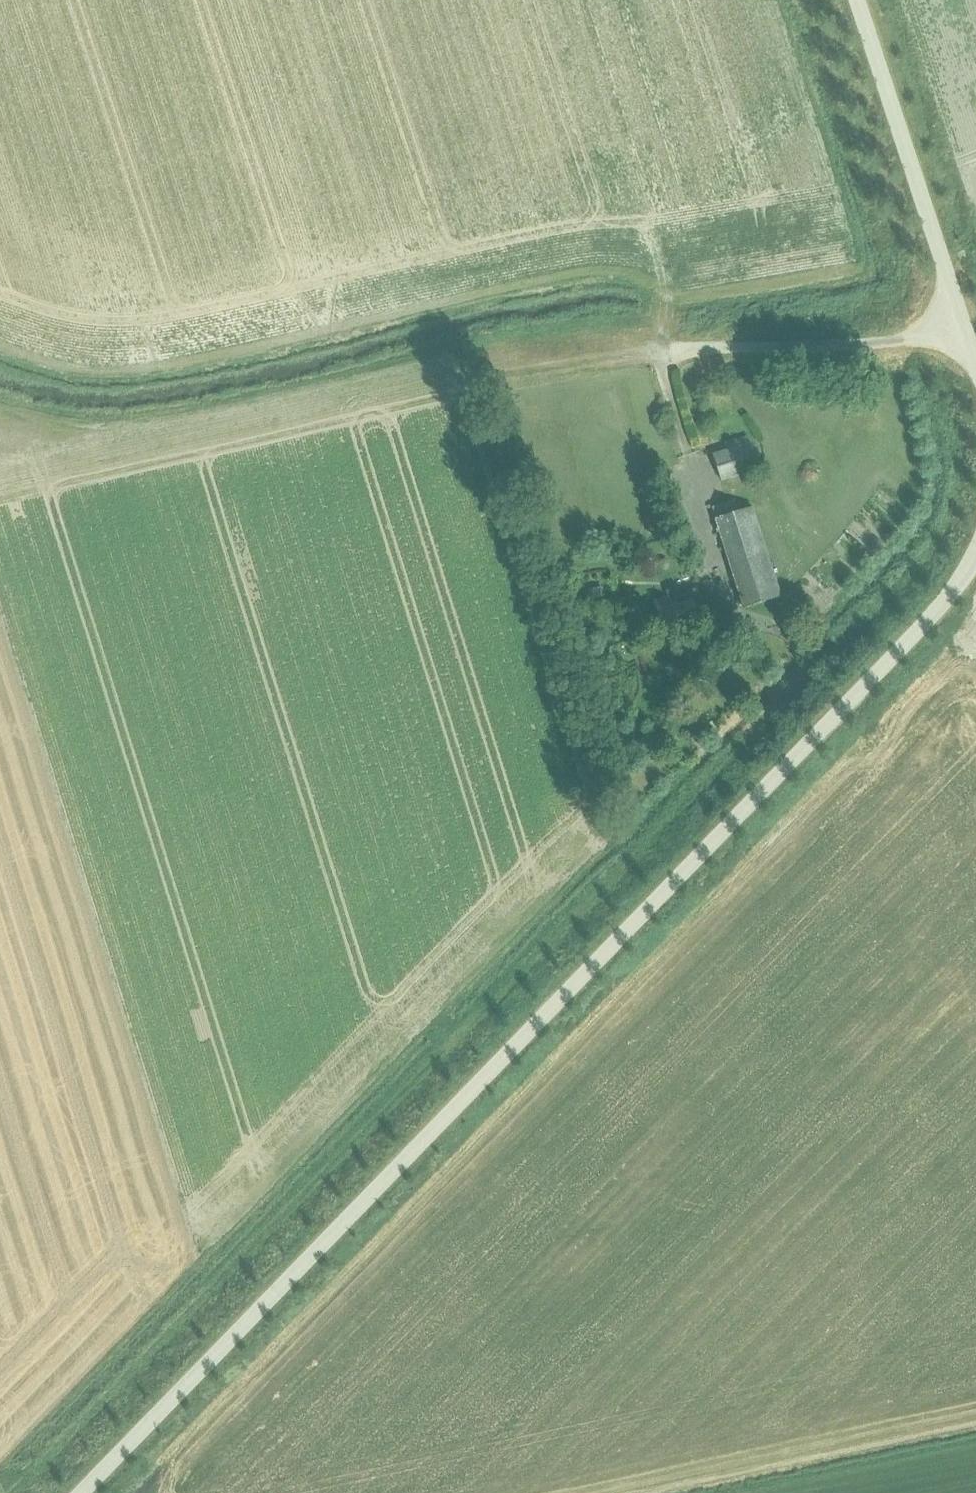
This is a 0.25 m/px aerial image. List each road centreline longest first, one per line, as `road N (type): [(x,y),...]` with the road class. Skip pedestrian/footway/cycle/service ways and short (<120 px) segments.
road 1 (tertiary): [(88,1492),(948,602),(975,546)]
road 2 (tertiary): [(975,356),(858,0)]

